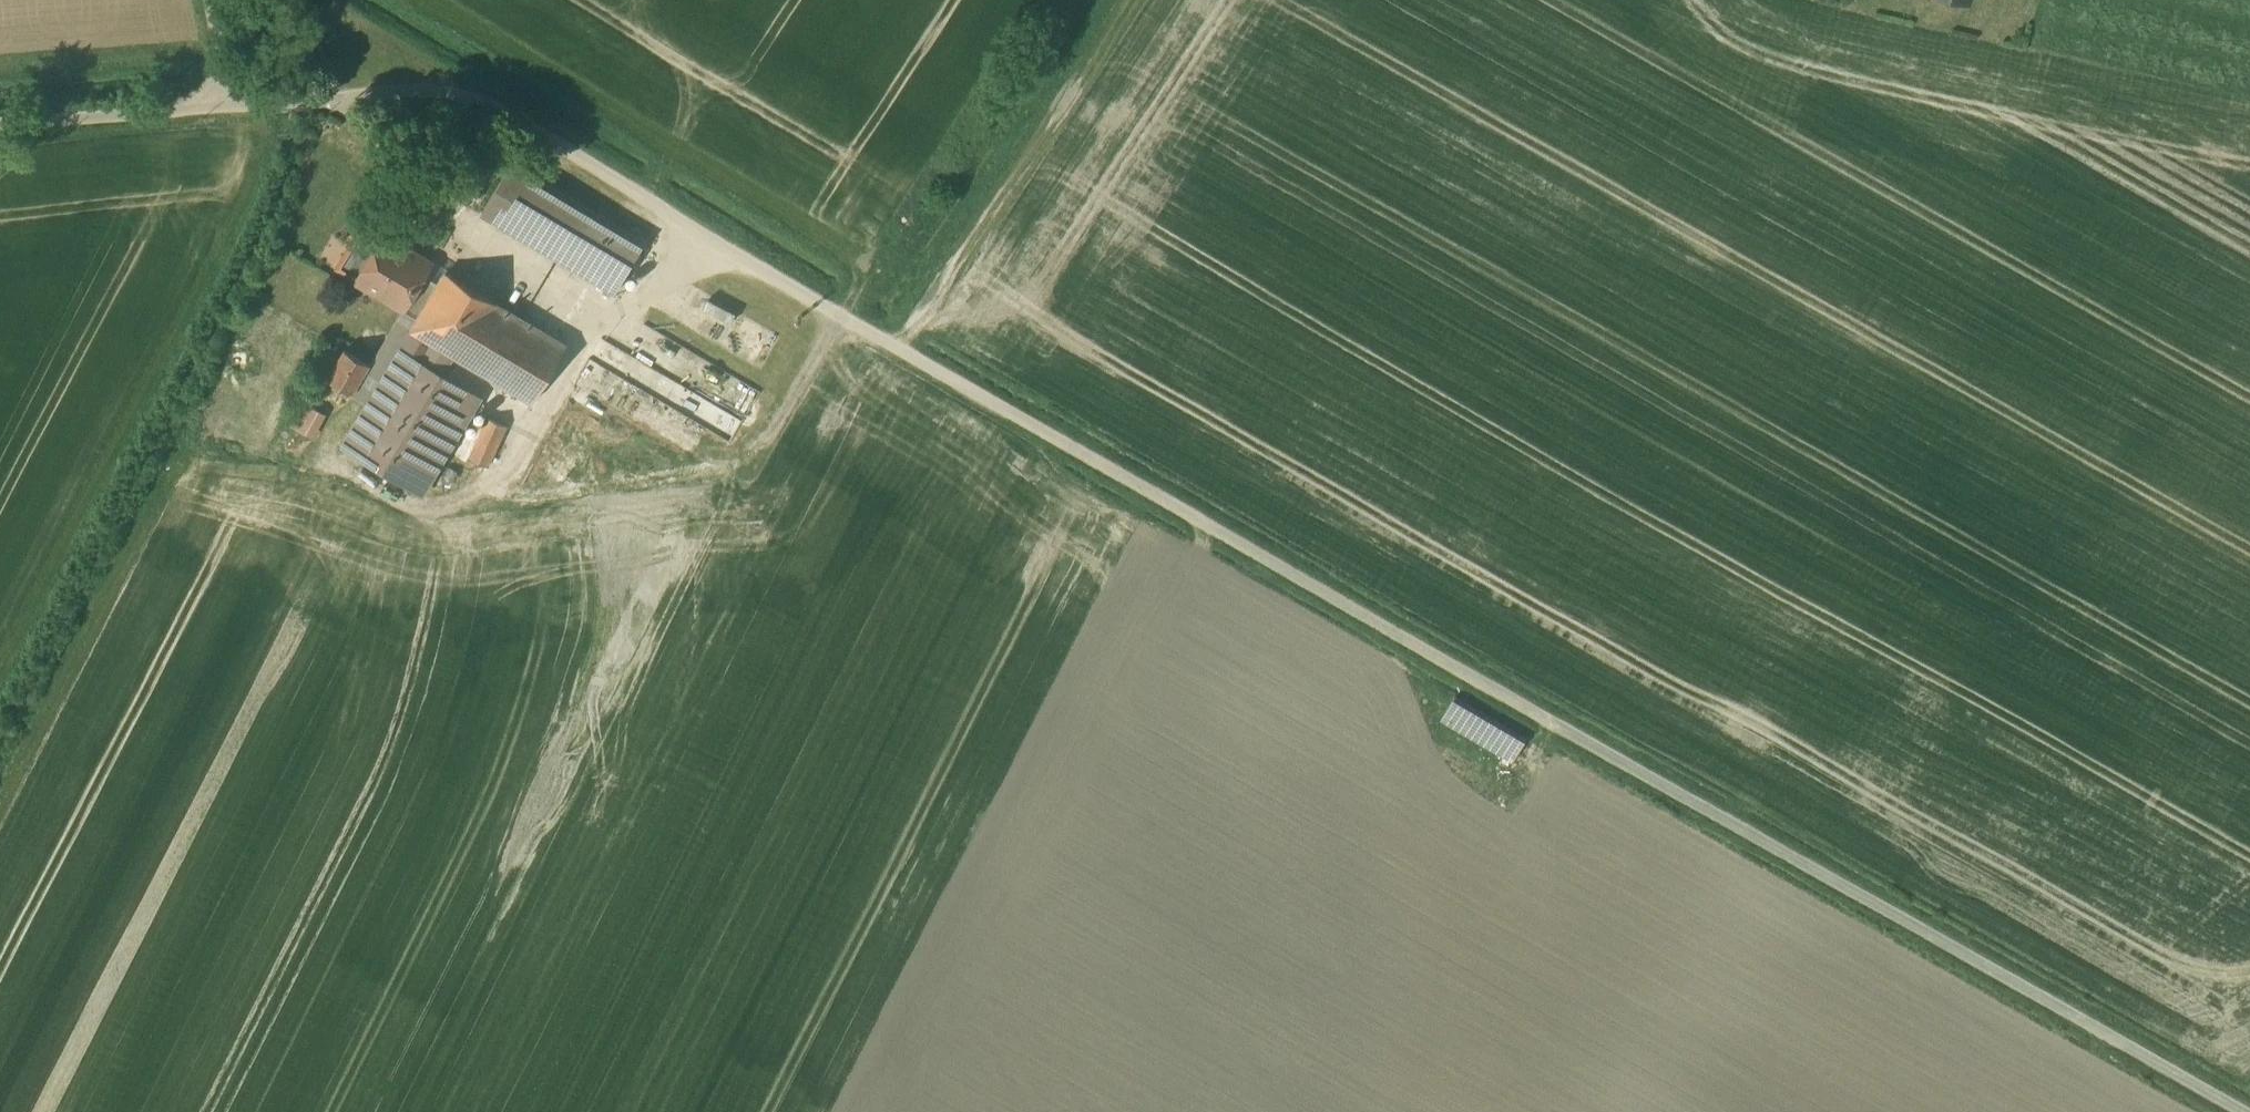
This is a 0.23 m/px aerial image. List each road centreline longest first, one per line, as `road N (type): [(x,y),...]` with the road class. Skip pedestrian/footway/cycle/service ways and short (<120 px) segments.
road 1 (unclassified): [(231,107),(477,101),(2240,1111)]
road 2 (unclassified): [(0,122),(231,107)]

